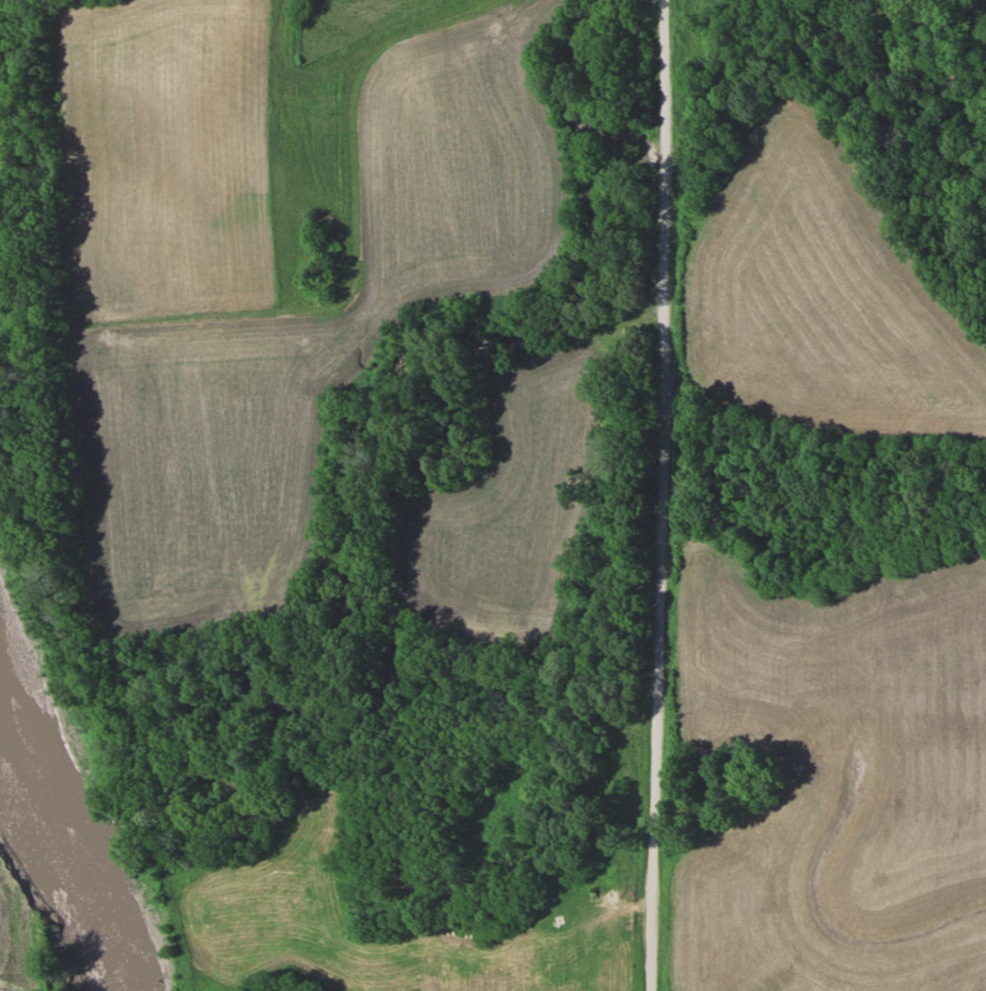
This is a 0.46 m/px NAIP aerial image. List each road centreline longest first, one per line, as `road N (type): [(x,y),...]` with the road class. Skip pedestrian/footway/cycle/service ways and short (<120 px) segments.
road 1 (residential): [(636,990),(655,0)]

